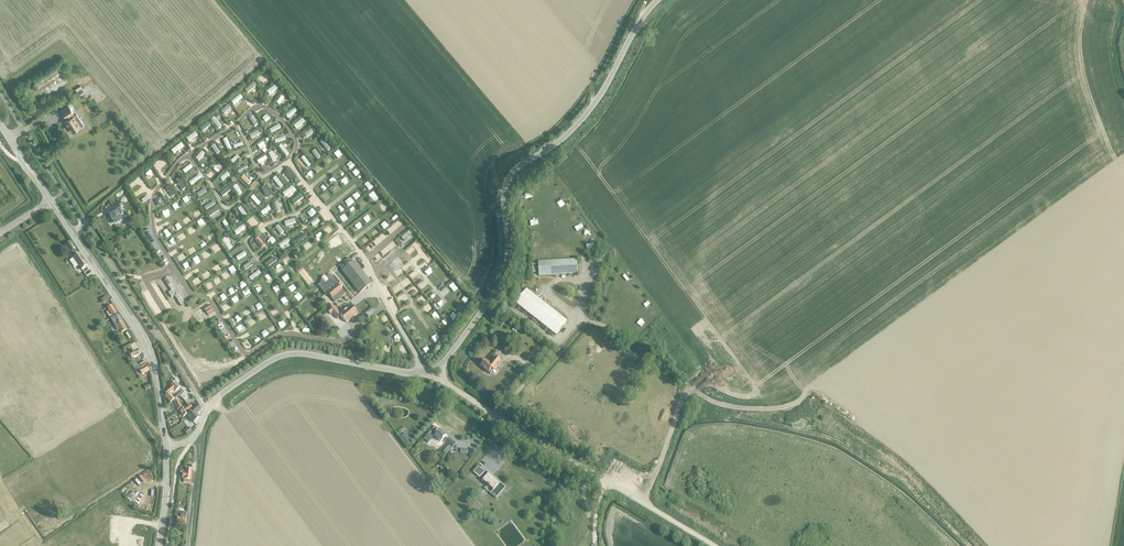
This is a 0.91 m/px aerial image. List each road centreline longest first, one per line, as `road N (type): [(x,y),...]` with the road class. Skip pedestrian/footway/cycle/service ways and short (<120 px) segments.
road 1 (unclassified): [(444,362),(505,272),(504,195),(511,174),(581,120),(658,0)]
road 2 (unclassified): [(713,545),(445,382)]
road 3 (secondary): [(167,447),(149,348),(51,201)]
road 4 (track): [(577,316),(655,349),(710,401),(774,409),(803,397)]
road 5 (unclassified): [(221,394),(292,354),(424,373)]
road 6 (track): [(640,502),(692,388)]

